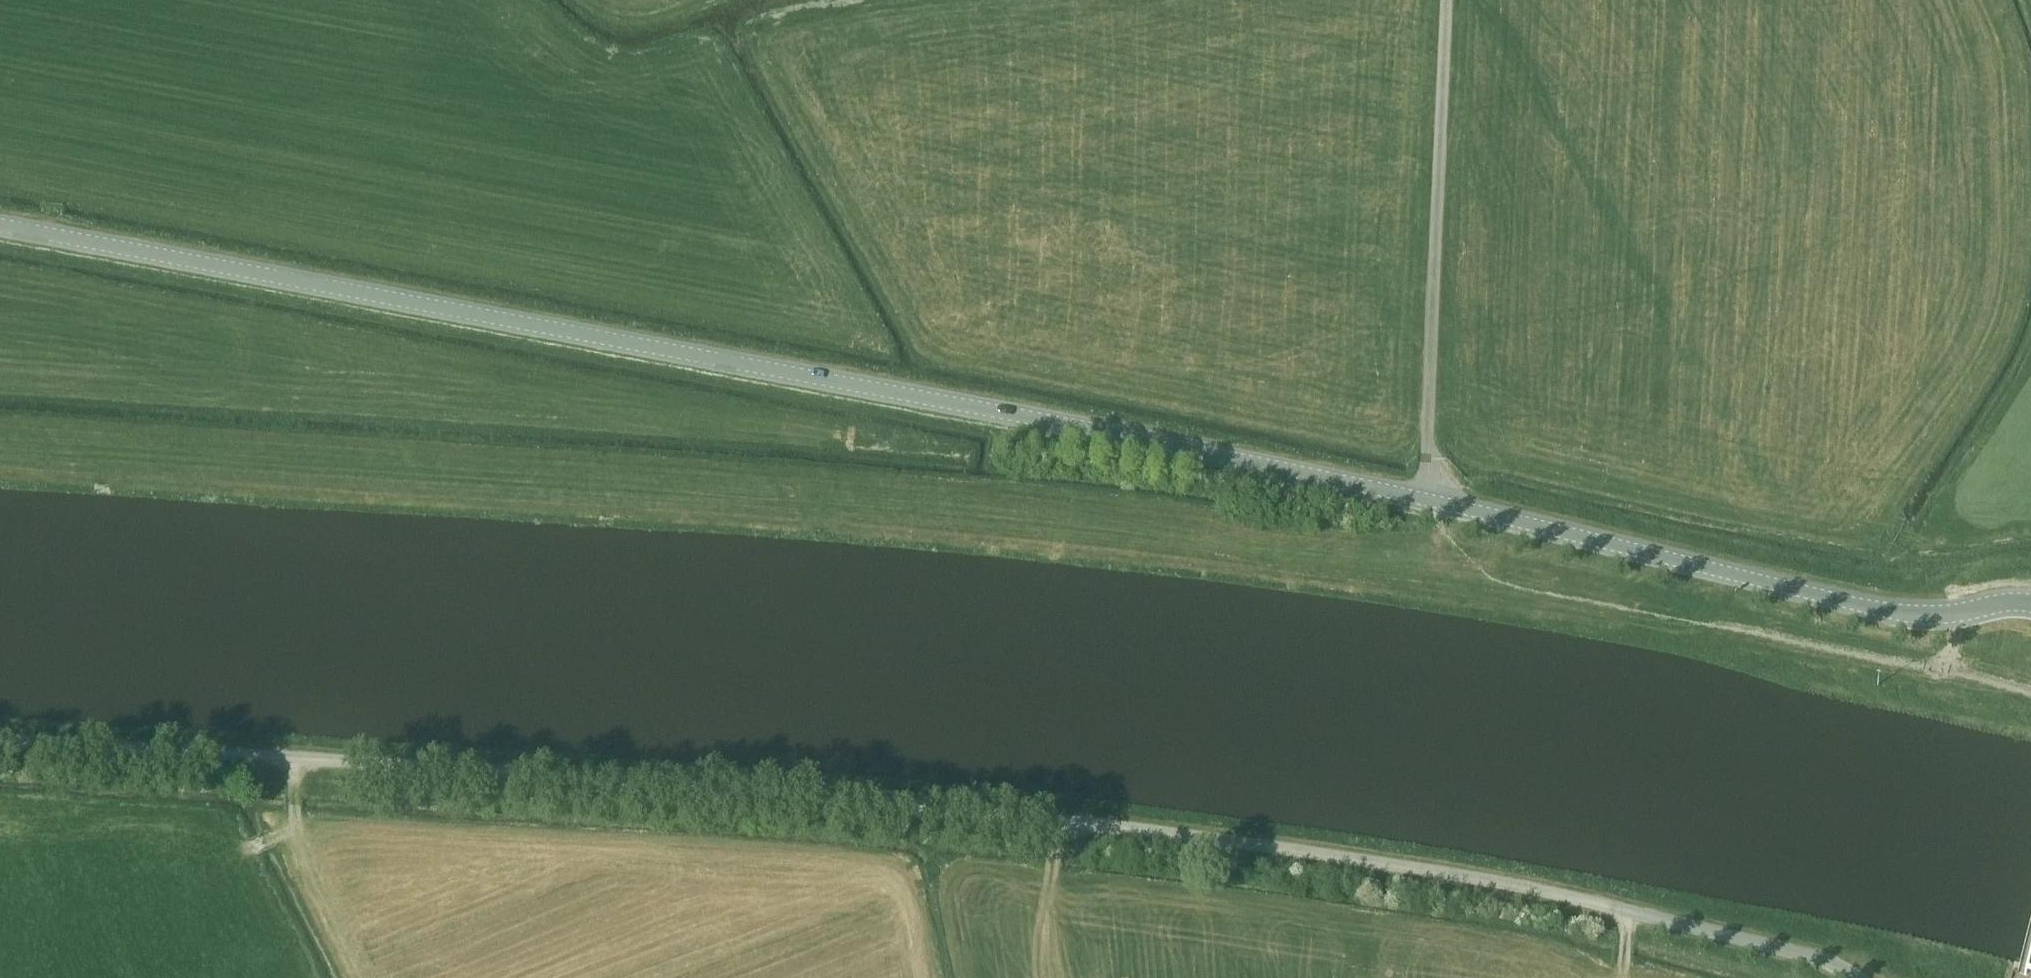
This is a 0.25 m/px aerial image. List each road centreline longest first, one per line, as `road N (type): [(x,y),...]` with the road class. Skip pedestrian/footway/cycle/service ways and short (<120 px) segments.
road 1 (tertiary): [(2030,605),(1902,615),(1194,450),(0,225)]
road 2 (unclassified): [(1854,977),(1825,958),(1473,877),(1125,827),(755,791),(0,736)]

